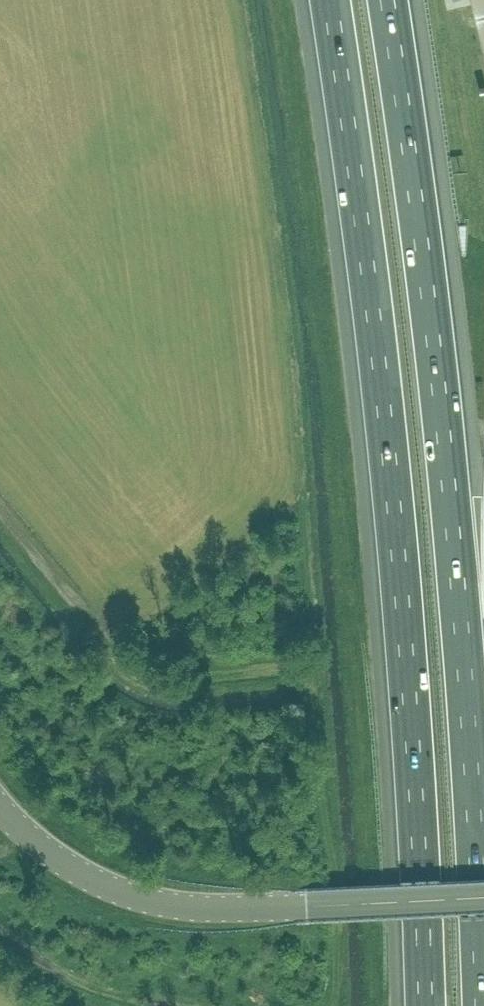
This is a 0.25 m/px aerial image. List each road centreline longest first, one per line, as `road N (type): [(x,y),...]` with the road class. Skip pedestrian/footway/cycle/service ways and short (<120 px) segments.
road 1 (motorway): [(330,0),(400,555),(426,1005)]
road 2 (motorway): [(468,710),(413,171),(388,0)]
road 3 (tertiary): [(297,904),(135,896),(34,841),(0,806)]
road 4 (motorway): [(483,1005),(468,710)]
road 5 (tertiary): [(297,904),(483,895)]
road 6 (track): [(147,1005),(62,974),(0,937)]

